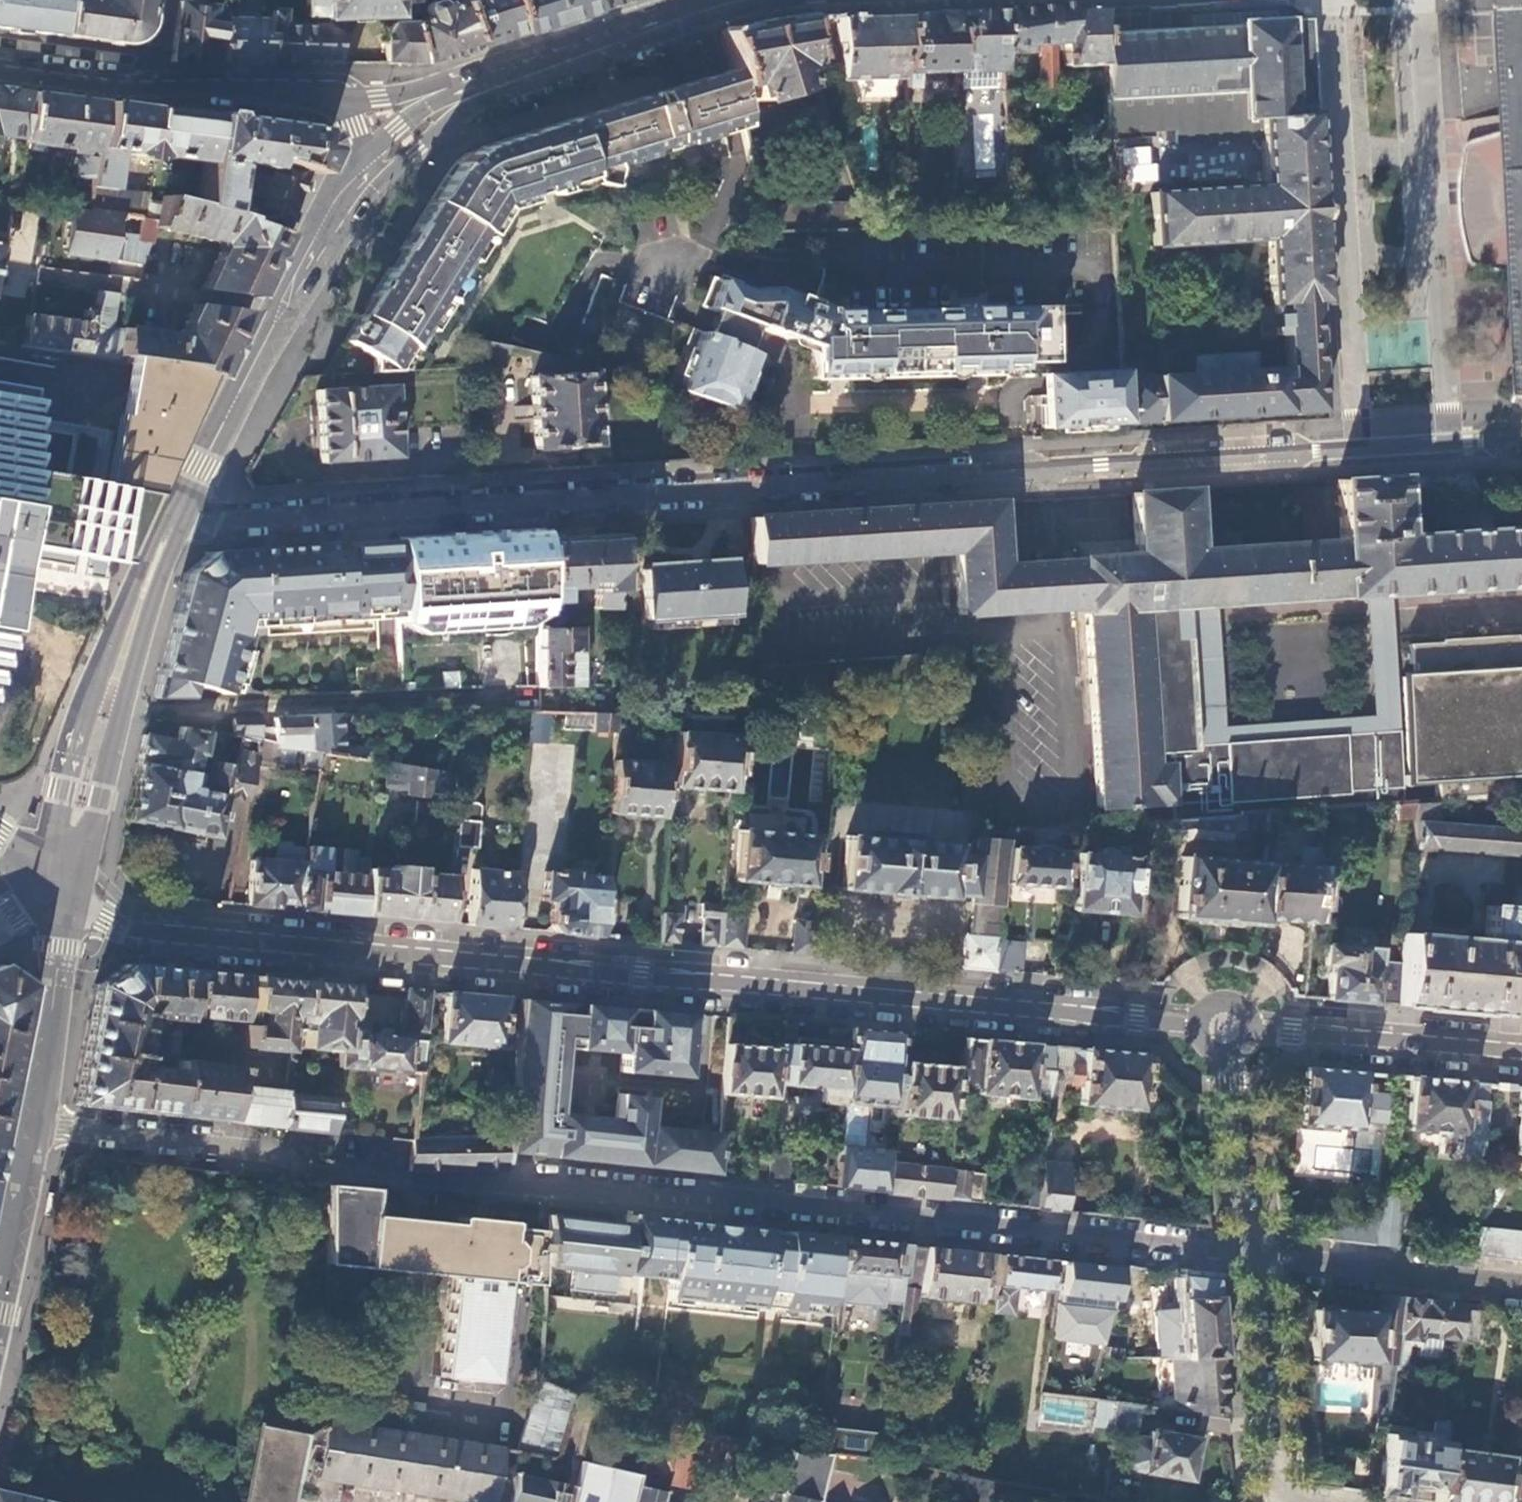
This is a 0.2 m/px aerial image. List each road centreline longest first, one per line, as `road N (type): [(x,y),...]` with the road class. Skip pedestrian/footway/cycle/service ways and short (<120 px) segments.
road 1 (residential): [(170,527),(1521,440)]
road 2 (residential): [(1245,1264),(407,1178),(37,1128)]
road 3 (tertiary): [(61,883),(132,929),(1228,1025)]
road 4 (primary): [(368,173),(342,203),(170,527)]
road 5 (primary): [(170,527),(145,562),(72,753),(56,829),(61,883)]
road 6 (primary): [(61,883),(87,850),(170,527)]
road 7 (tertiary): [(1228,1025),(1521,1050)]
road 8 (residential): [(1245,1264),(1521,1294)]
road 9 (residential): [(1296,1501),(1264,1467),(1245,1264)]
road 10 (primary): [(748,0),(510,73)]
road 11 (residential): [(37,1128),(61,883)]
road 12 (residential): [(1245,1264),(1228,1025)]
road 13 (residential): [(37,1128),(0,1309)]
road 14 (primary): [(336,100),(154,85)]
road 15 (primary): [(510,73),(336,100)]
road 16 (primary): [(510,73),(464,94),(368,173)]
road 17 (primary): [(154,85),(0,66)]

